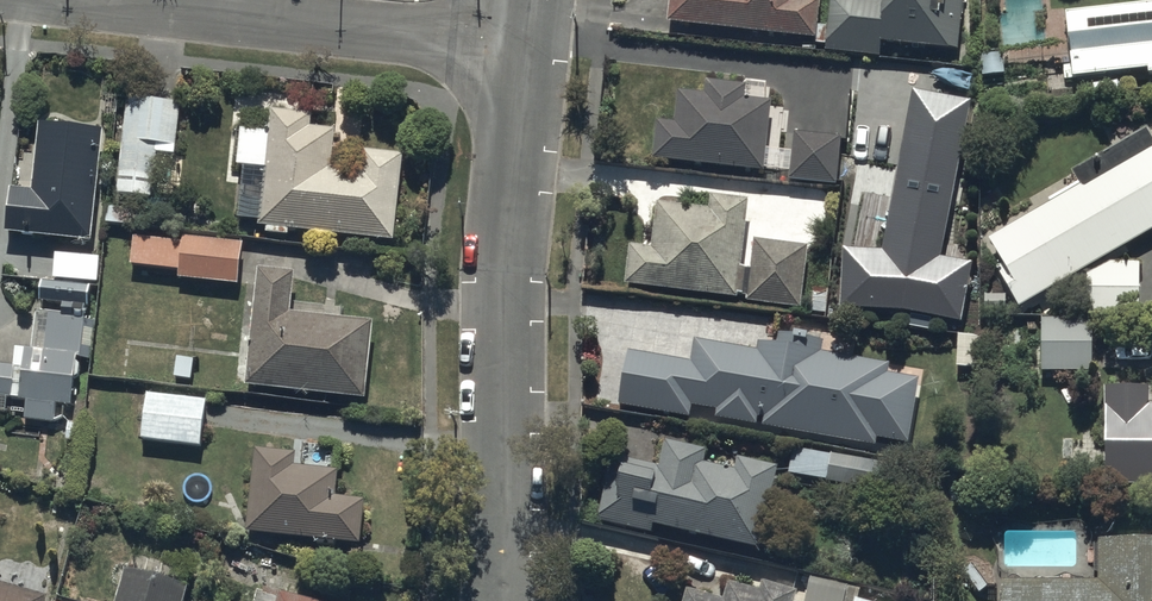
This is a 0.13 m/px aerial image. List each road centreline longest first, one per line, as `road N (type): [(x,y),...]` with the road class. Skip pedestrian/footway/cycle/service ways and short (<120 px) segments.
road 1 (unclassified): [(505,600),(504,286),(526,46)]
road 2 (residential): [(526,46),(88,0)]

